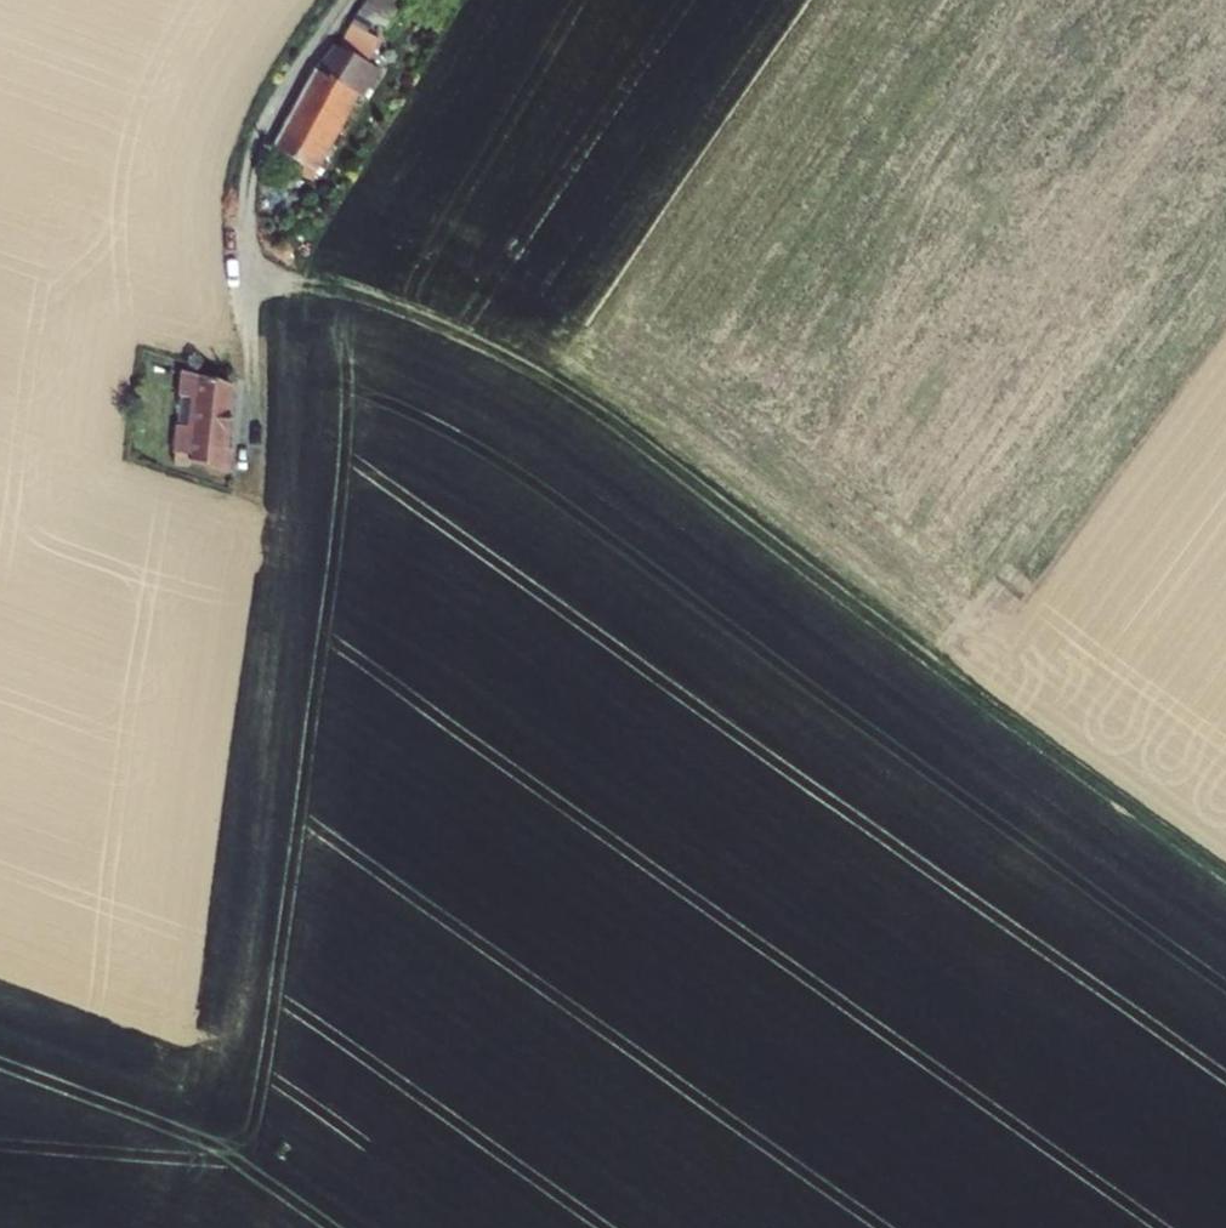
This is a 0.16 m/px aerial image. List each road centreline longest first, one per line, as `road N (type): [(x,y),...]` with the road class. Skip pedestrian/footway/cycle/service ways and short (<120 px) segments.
road 1 (track): [(248,275),(310,281),(518,367),(1225,866)]
road 2 (track): [(352,0),(252,162),(248,275)]
road 3 (track): [(249,482),(248,275)]

